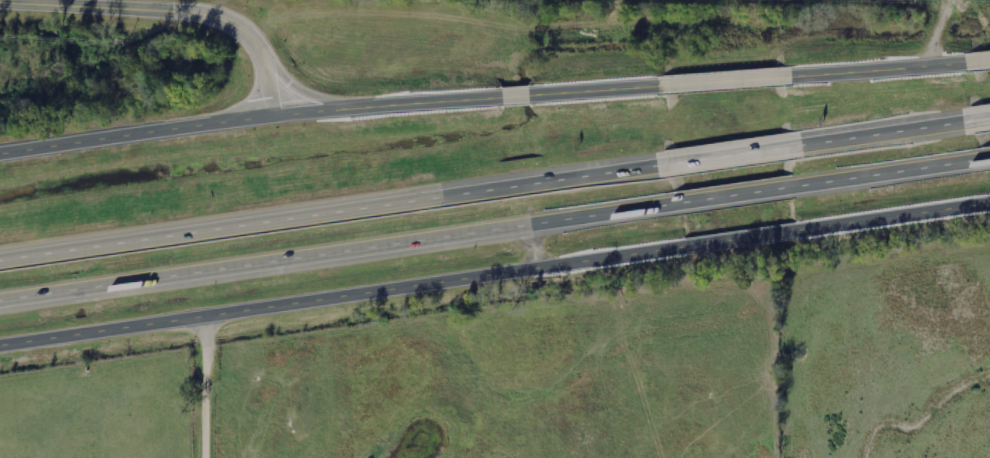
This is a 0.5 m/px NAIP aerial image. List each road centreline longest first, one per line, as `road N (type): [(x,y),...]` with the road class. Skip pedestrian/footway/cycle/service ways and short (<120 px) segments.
road 1 (tertiary): [(0,339),(684,245)]
road 2 (motorway): [(0,295),(675,202)]
road 3 (motorway): [(669,163),(0,258)]
road 4 (tertiary): [(275,115),(664,84)]
road 5 (residential): [(0,0),(204,10),(228,19),(260,61),(275,115)]
road 6 (tertiary): [(0,153),(275,115)]
road 7 (tertiary): [(798,229),(989,201)]
road 8 (motorway): [(795,185),(976,158)]
road 9 (tertiary): [(789,74),(966,61)]
road 10 (motorway): [(971,119),(802,144)]
road 11 (motorway): [(802,144),(669,163)]
road 12 (tertiary): [(664,84),(789,74)]
road 13 (motorway): [(675,202),(795,185)]

